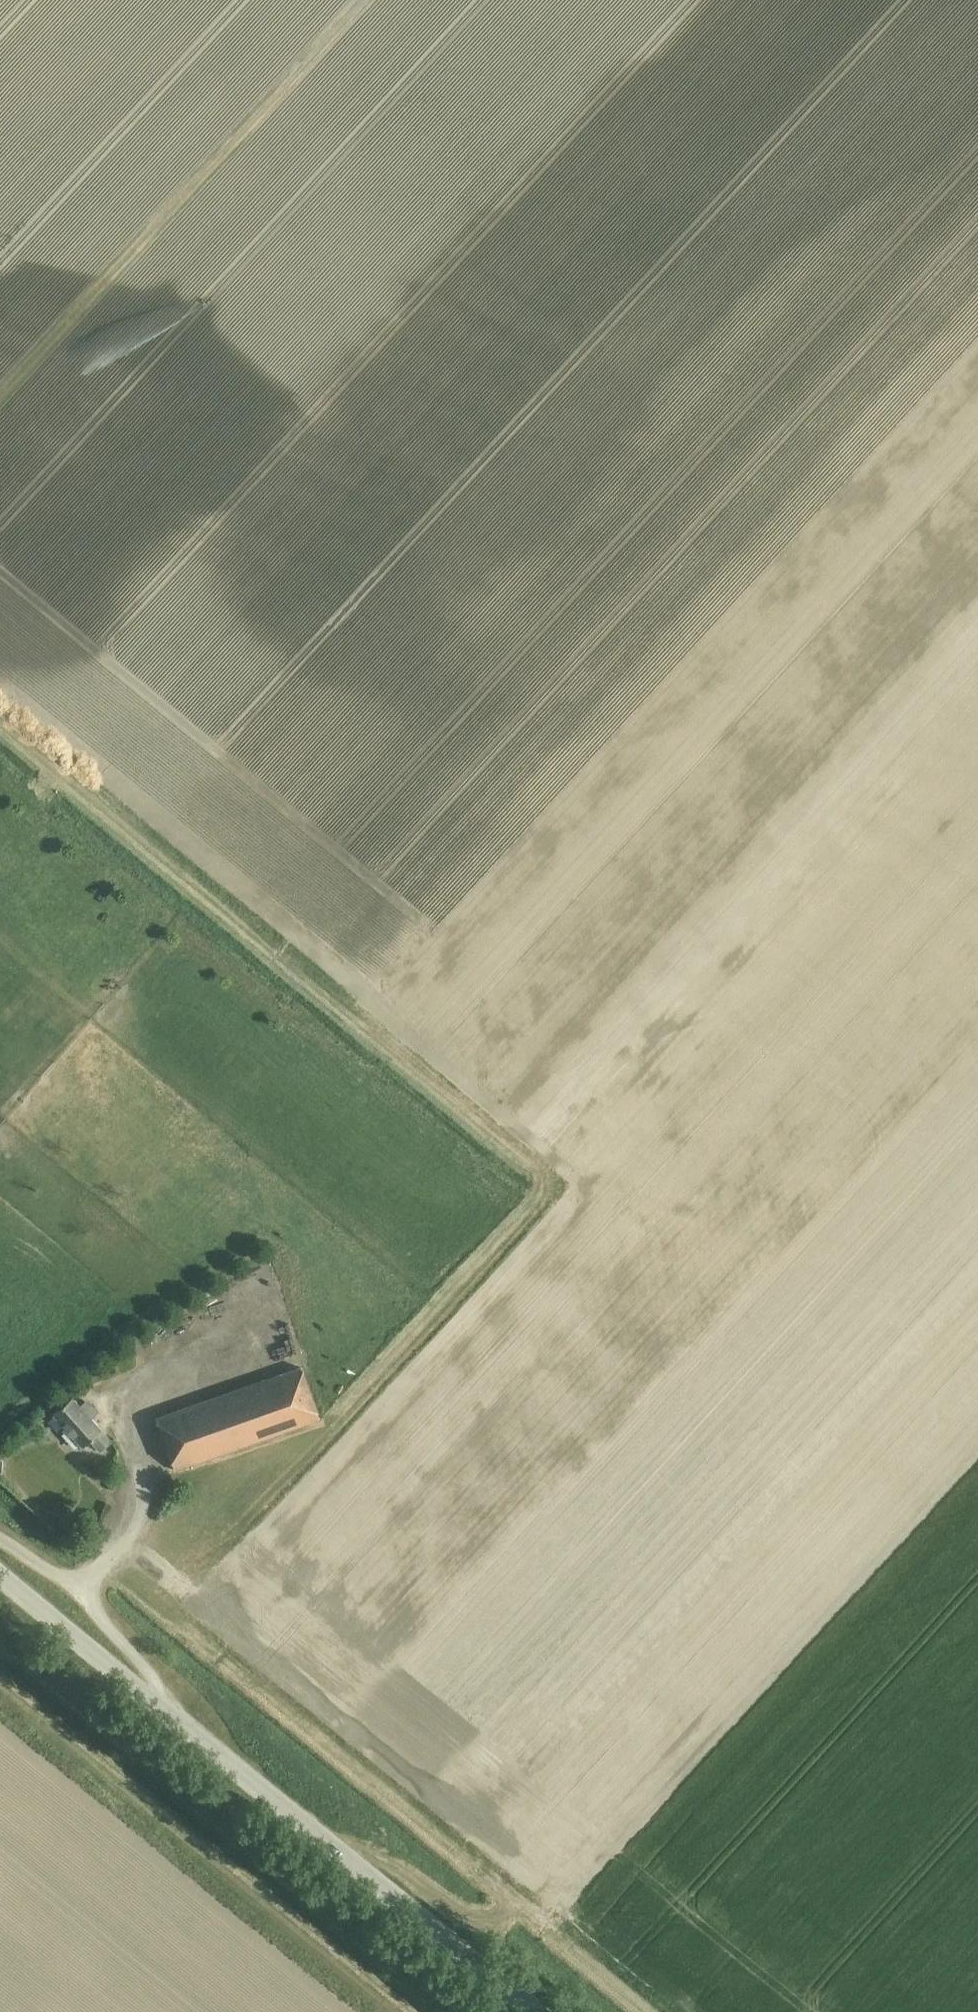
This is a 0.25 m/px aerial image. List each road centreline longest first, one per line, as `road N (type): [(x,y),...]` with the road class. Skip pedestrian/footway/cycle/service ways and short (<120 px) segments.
road 1 (unclassified): [(524,2011),(213,1769),(0,1586)]
road 2 (track): [(0,391),(359,0)]

